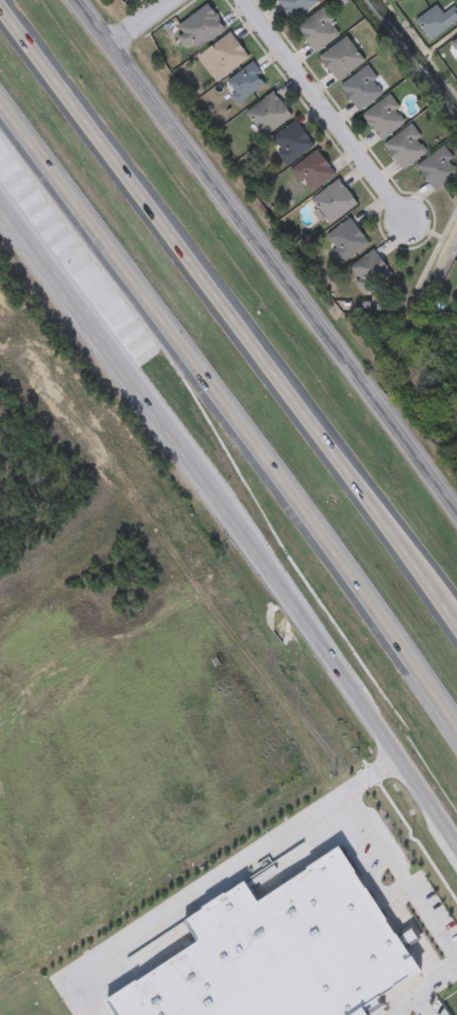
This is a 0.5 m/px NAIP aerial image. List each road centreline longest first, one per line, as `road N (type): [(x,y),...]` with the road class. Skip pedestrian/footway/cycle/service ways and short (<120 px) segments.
road 1 (motorway): [(0,102),(456,731)]
road 2 (motorway): [(456,616),(0,8)]
road 3 (secondary): [(456,512),(74,0)]
road 4 (secondary): [(210,497),(456,845)]
road 5 (secondary): [(0,213),(210,497)]
road 6 (residential): [(405,222),(248,0)]

